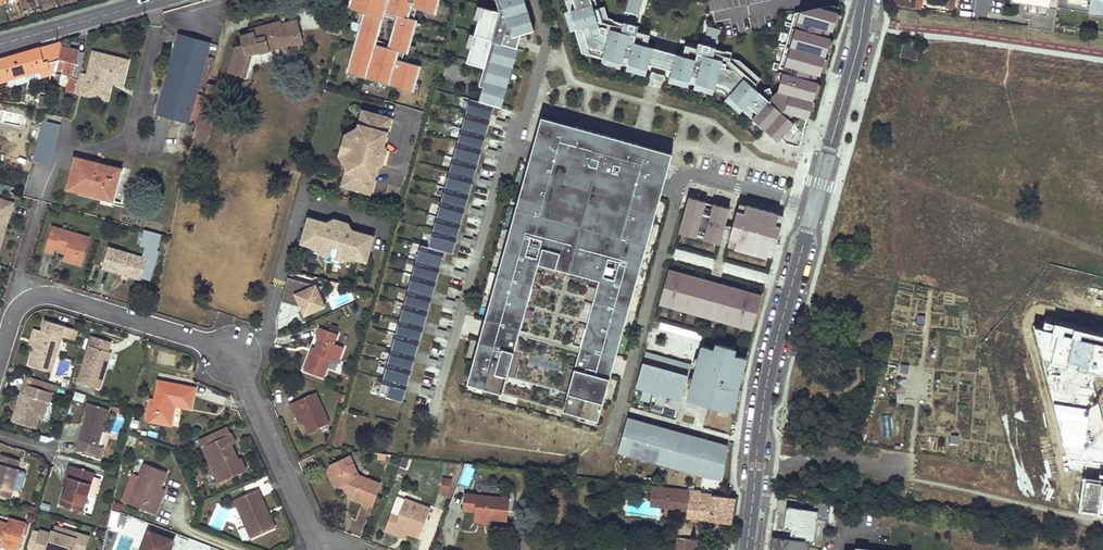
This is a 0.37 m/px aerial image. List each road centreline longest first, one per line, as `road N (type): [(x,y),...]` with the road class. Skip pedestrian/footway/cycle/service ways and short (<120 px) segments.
road 1 (unclassified): [(746,549),(772,358),(866,0)]
road 2 (residential): [(320,549),(231,358),(200,339),(56,295),(16,311),(0,355)]
road 3 (secondary): [(154,0),(0,44)]

